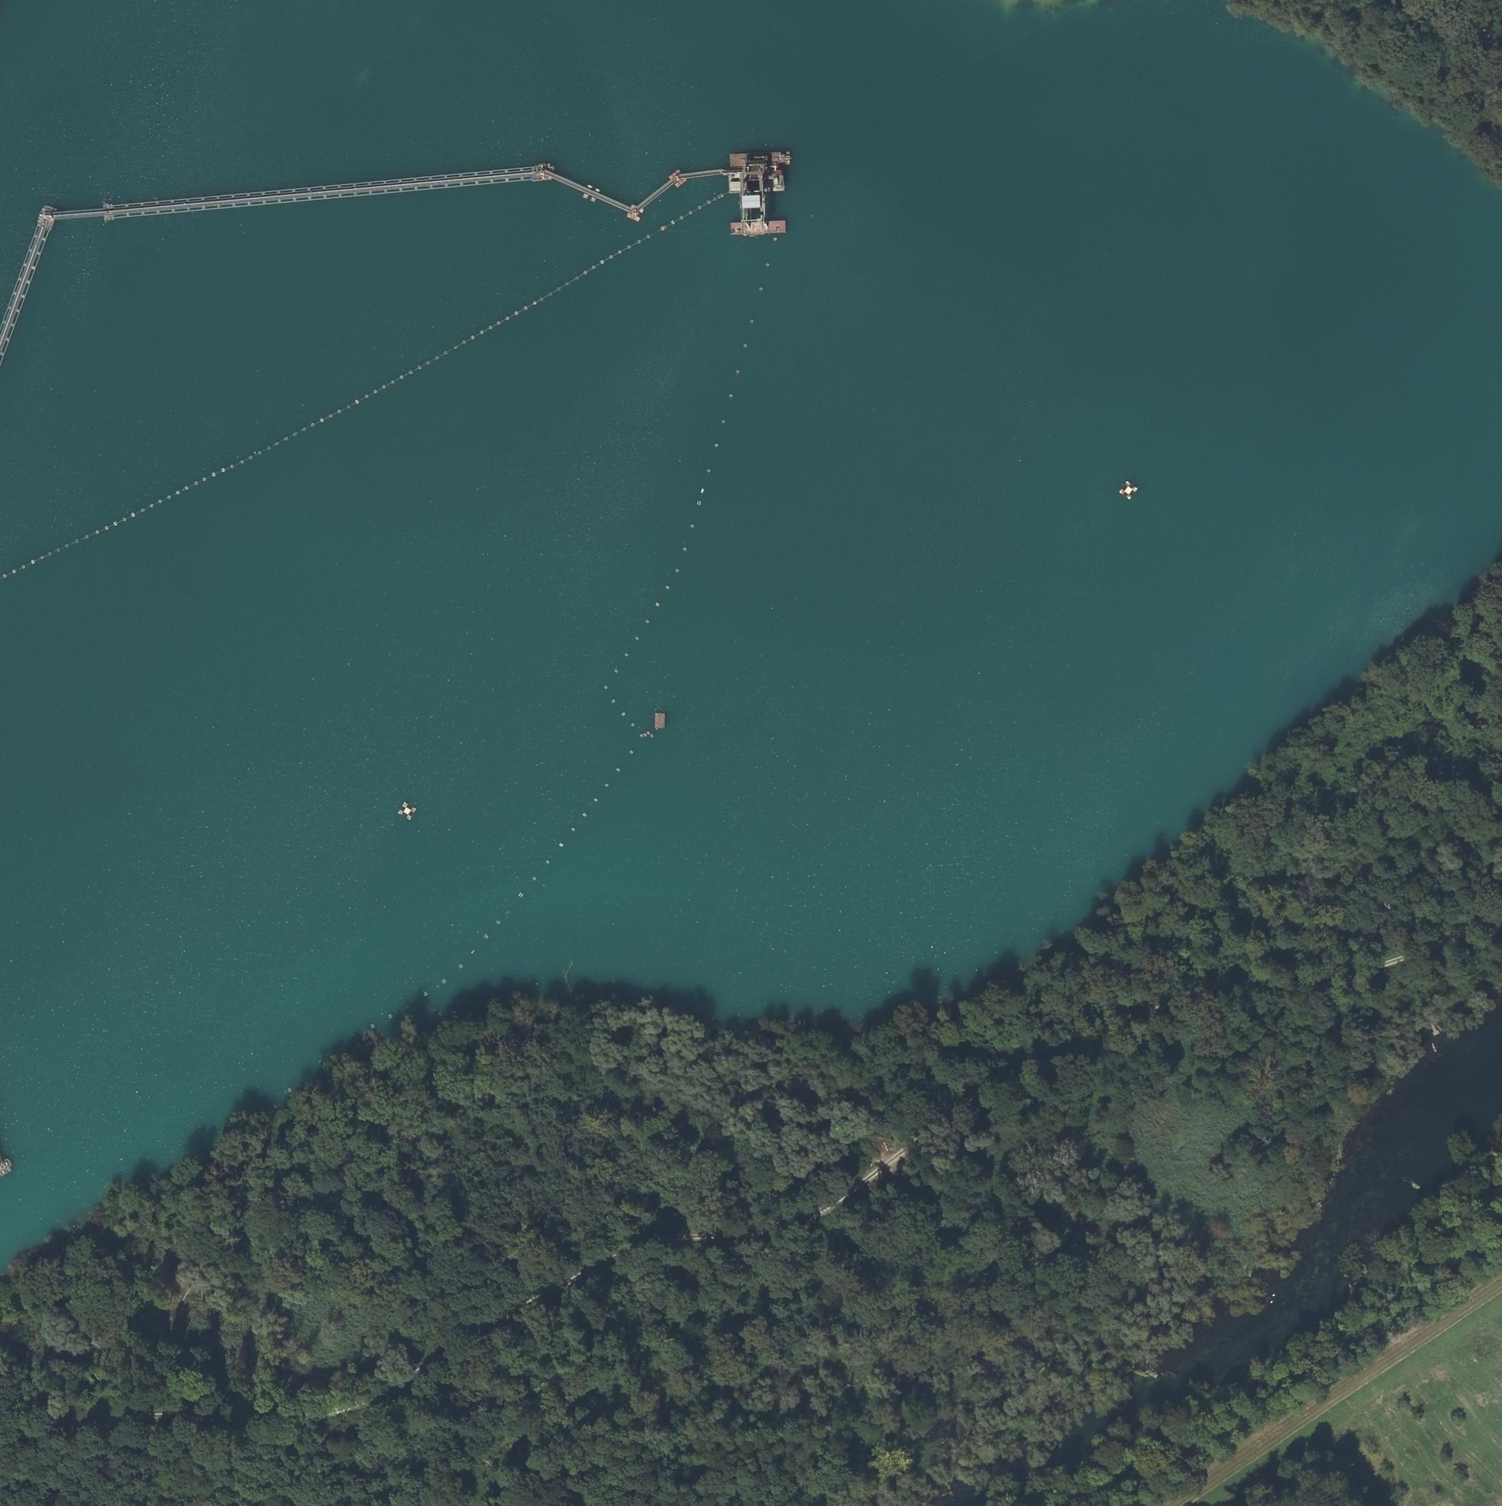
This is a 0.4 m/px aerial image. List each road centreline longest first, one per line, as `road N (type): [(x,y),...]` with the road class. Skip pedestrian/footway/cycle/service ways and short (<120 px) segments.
road 1 (track): [(1501,901),(1435,939),(1370,962),(1115,1023),(982,1098),(854,1193),(619,1260),(331,1414),(190,1406),(98,1417),(0,1450)]
road 2 (track): [(1221,1505),(1450,1343),(1501,1294)]
road 3 (track): [(1501,699),(1447,730),(1418,692),(1417,648)]

